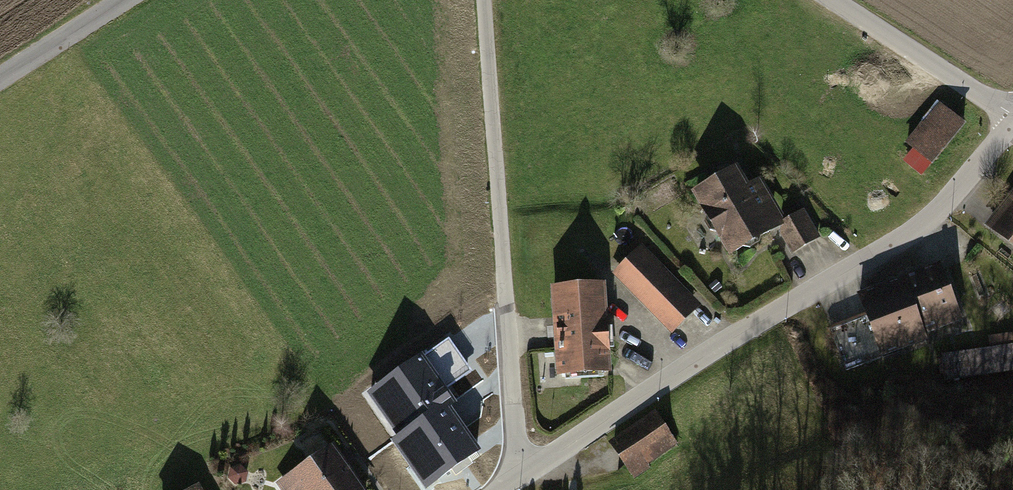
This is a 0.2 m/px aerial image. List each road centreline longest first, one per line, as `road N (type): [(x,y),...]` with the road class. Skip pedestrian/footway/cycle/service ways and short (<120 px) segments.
road 1 (residential): [(1012,124),(935,214),(881,256),(520,475)]
road 2 (unclassified): [(483,0),(520,475)]
road 3 (residential): [(834,0),(1012,115)]
road 4 (residential): [(0,74),(116,0)]

